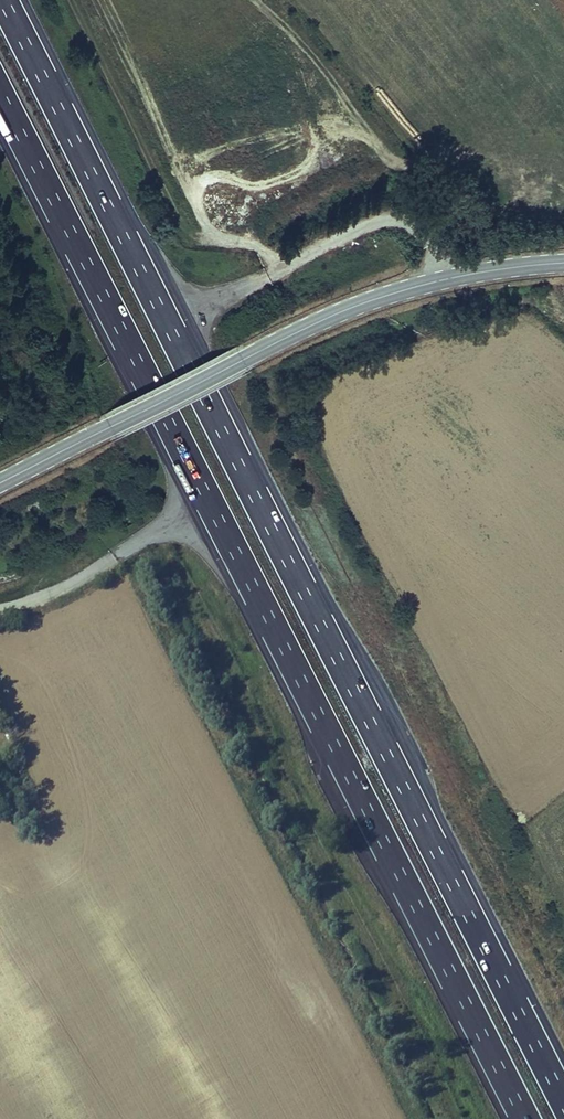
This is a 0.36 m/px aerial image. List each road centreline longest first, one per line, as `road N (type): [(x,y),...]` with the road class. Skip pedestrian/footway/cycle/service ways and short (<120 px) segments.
road 1 (motorway): [(563,1101),(3,0)]
road 2 (motorway): [(0,93),(525,1118)]
road 3 (tertiary): [(0,481),(340,312),(445,279),(563,263)]

